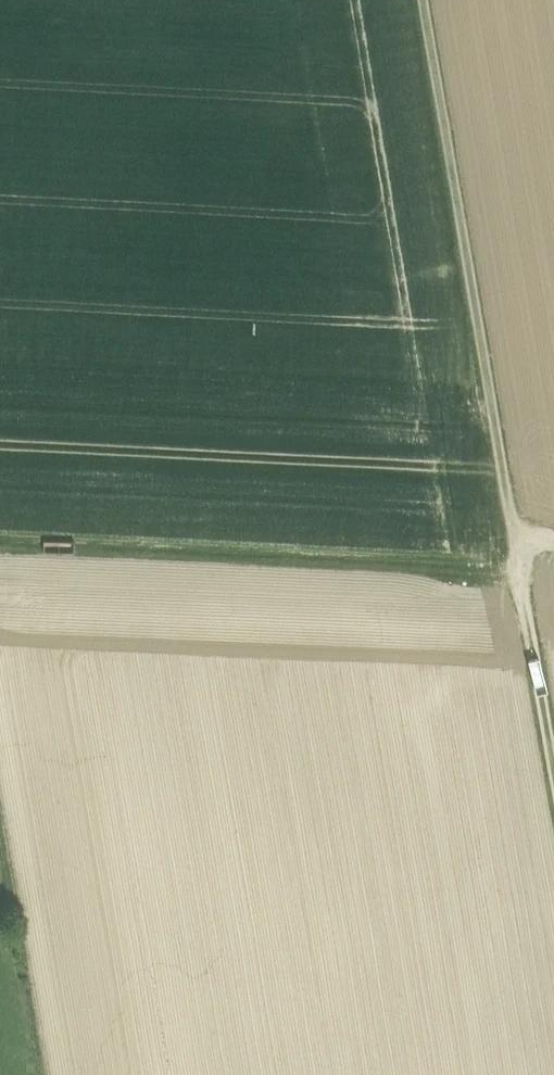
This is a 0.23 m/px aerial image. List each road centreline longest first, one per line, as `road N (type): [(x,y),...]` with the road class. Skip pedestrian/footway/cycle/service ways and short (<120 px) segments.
road 1 (track): [(553,775),(422,0)]
road 2 (track): [(521,577),(0,546)]

